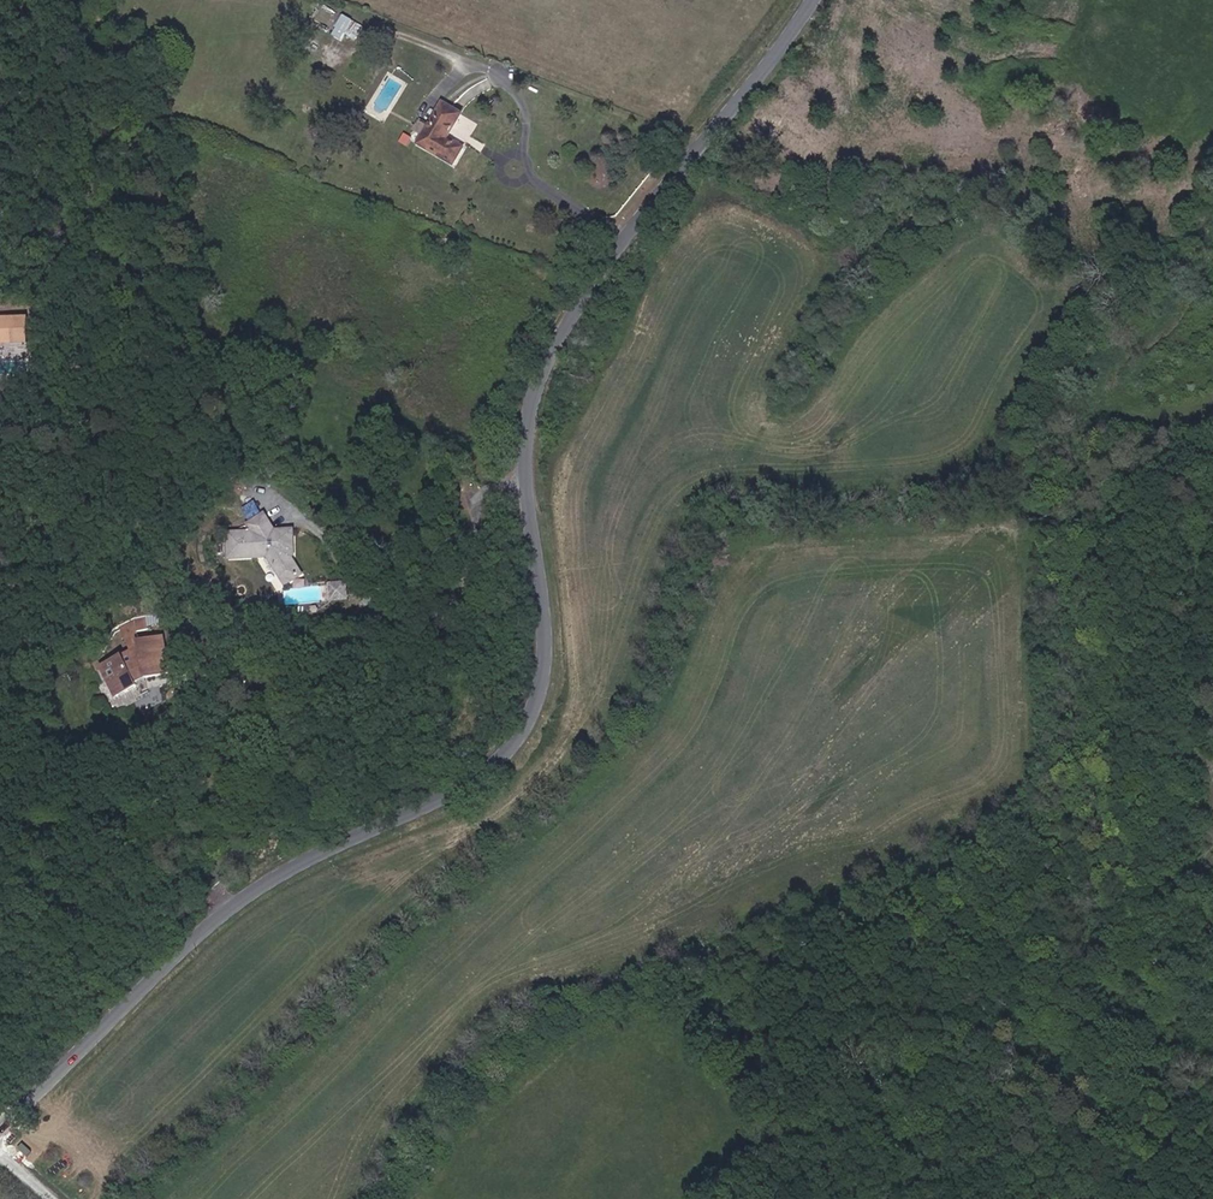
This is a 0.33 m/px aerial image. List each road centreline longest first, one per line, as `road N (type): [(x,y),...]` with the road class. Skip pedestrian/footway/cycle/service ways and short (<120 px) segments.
road 1 (tertiary): [(814,0),(626,235),(540,381),(528,470),(539,684),(513,753),(435,809),(294,868),(234,904),(182,942),(0,1123)]

